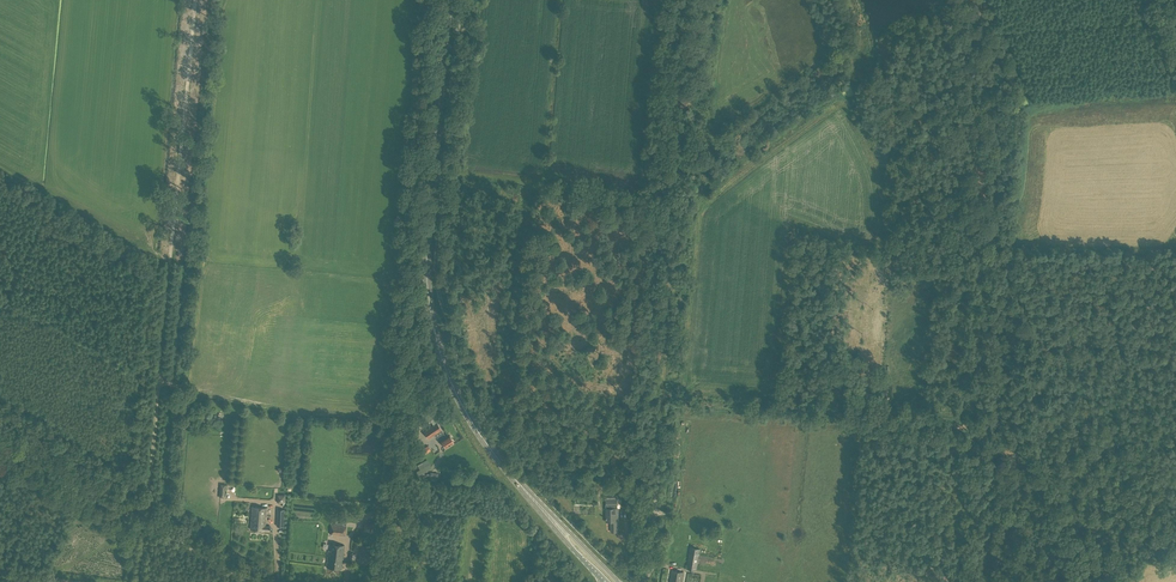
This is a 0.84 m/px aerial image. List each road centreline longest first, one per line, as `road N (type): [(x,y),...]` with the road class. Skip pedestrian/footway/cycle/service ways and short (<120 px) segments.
road 1 (track): [(650,541),(703,0)]
road 2 (track): [(195,0),(145,521)]
road 3 (primary): [(503,465),(448,376),(428,294),(449,0)]
road 4 (track): [(849,67),(868,83),(900,150),(930,190),(953,206),(979,244),(1021,258)]
road 5 (track): [(683,200),(484,174),(443,177)]
road 6 (track): [(665,393),(885,408),(897,394)]
road 7 (track): [(686,166),(723,151),(789,88),(849,67),(857,46)]
road 8 (residential): [(395,581),(413,376)]
road 9 (track): [(0,440),(145,521)]
road 10 (primary): [(618,581),(503,465)]
road 11 (primary): [(503,465),(604,581)]

